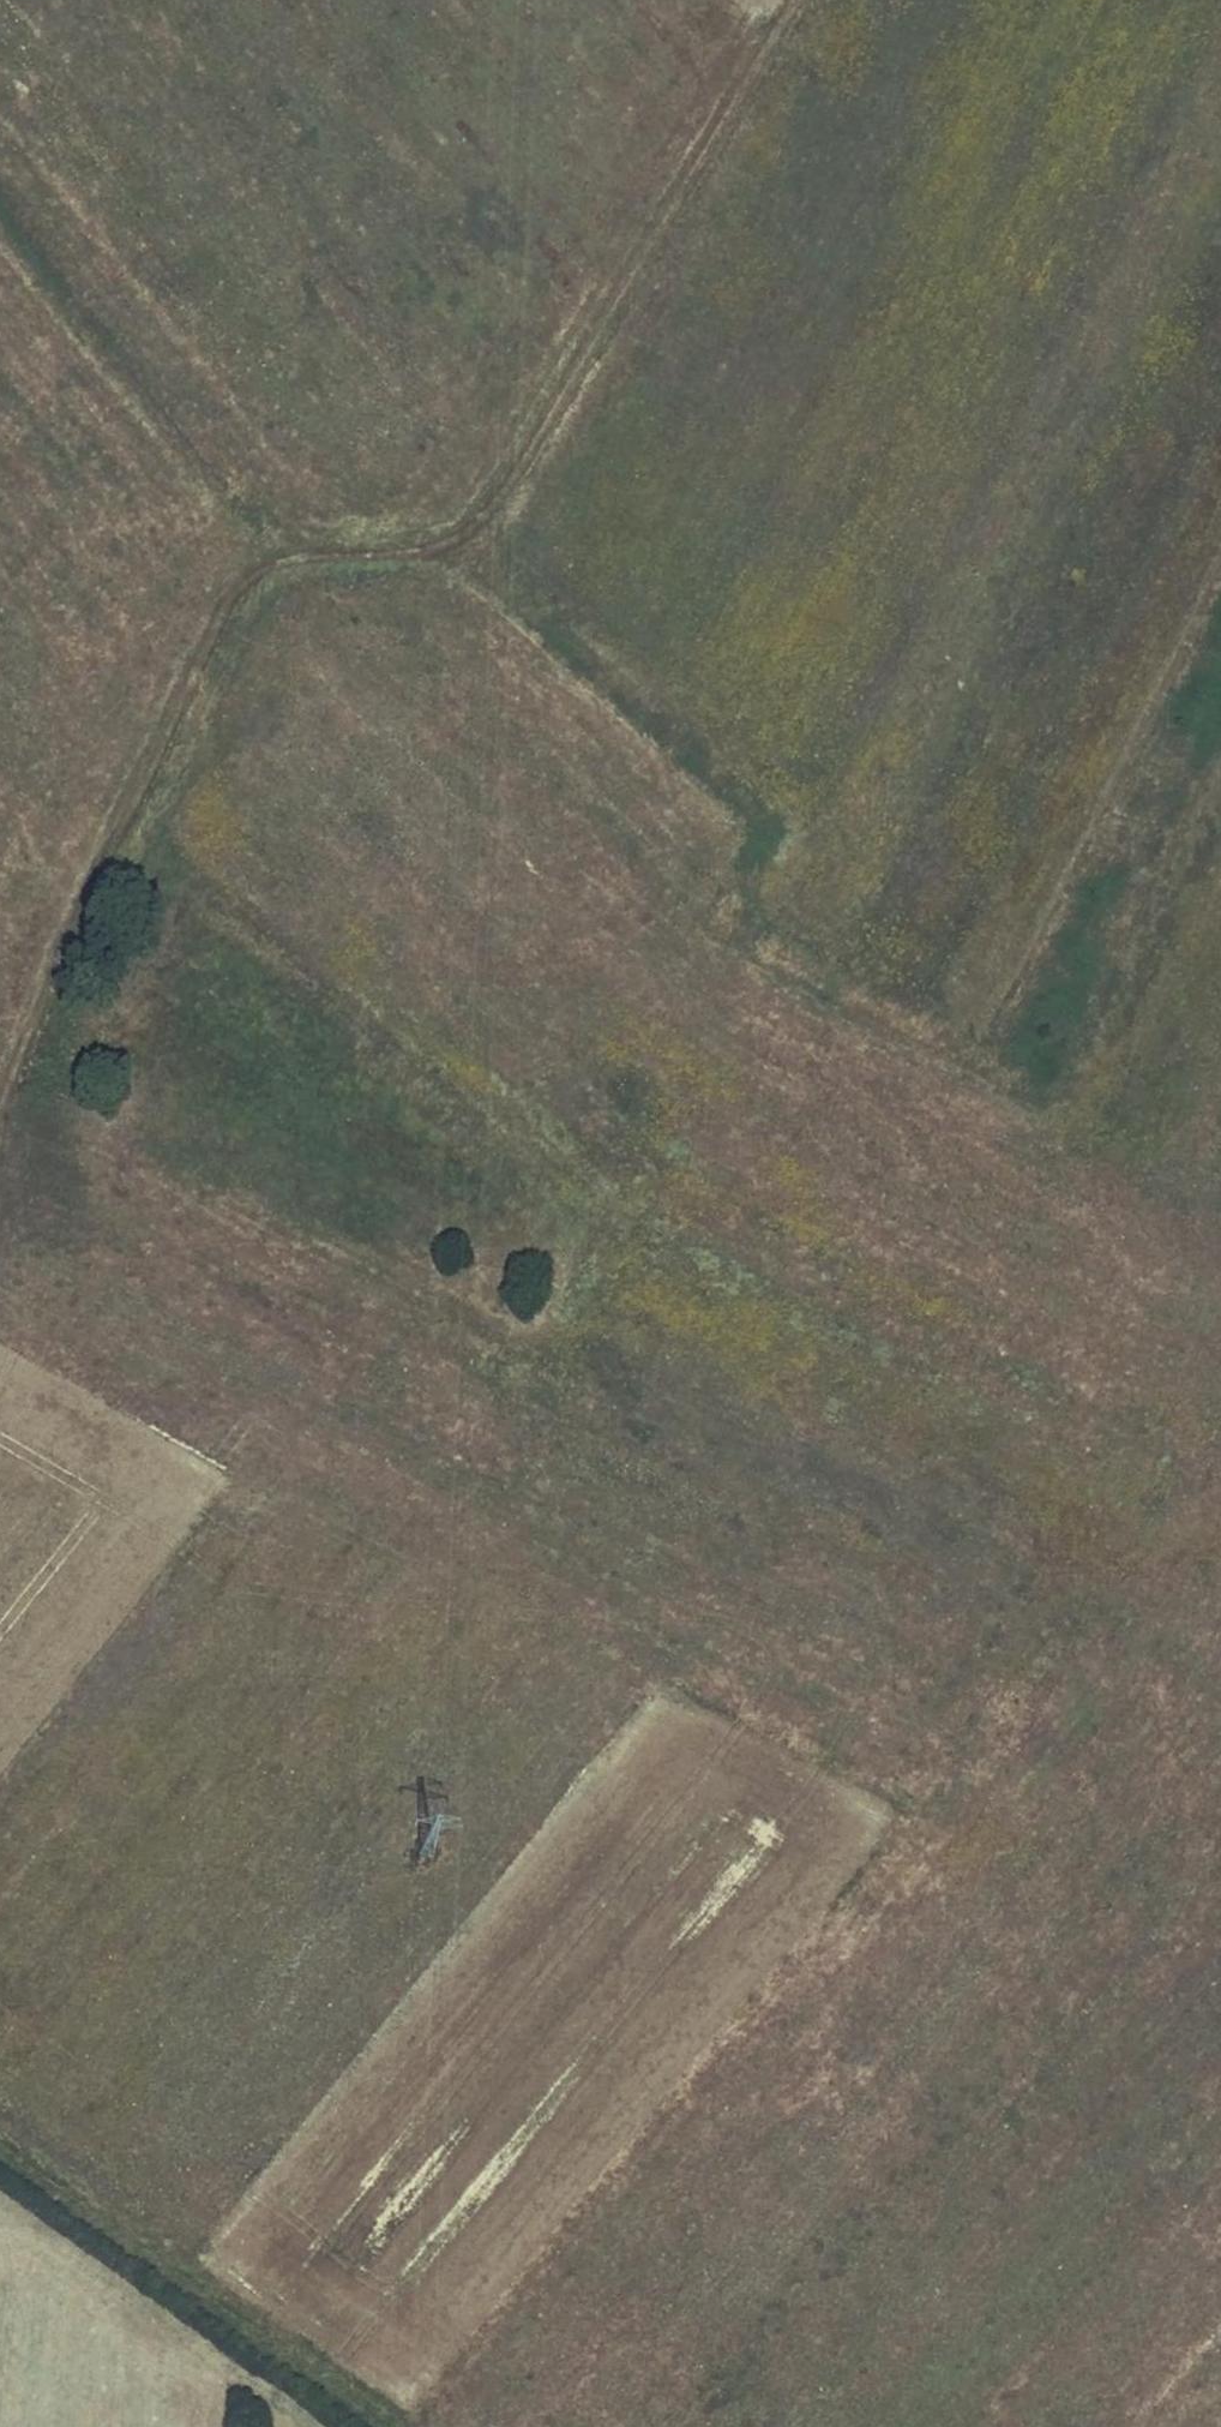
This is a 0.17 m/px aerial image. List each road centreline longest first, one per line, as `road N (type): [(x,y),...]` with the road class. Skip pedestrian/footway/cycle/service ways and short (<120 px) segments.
road 1 (track): [(792,0),(500,513),(466,542),(420,557),(301,562),(267,579),(230,615),(0,1139)]
road 2 (track): [(0,2144),(407,2426)]

